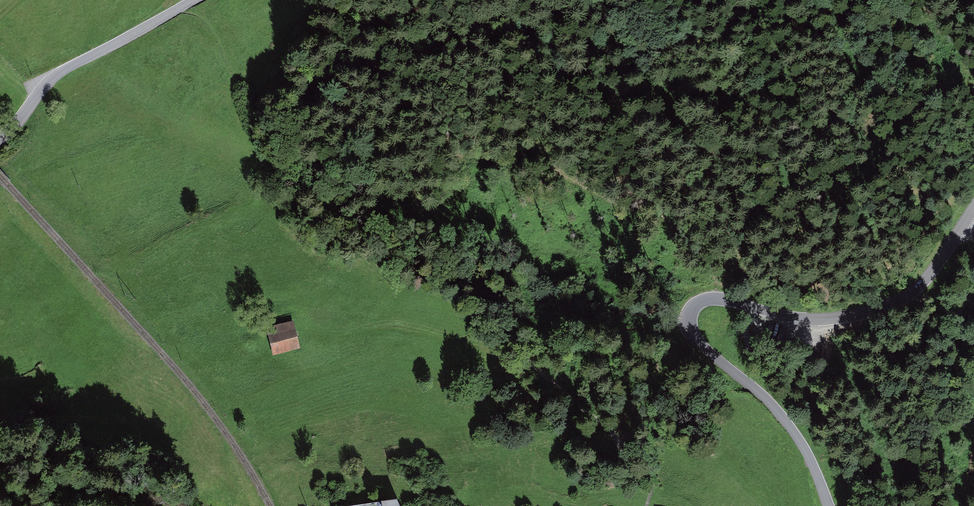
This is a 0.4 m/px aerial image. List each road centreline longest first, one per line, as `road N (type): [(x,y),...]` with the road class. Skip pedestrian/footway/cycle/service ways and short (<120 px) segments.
road 1 (tertiary): [(828,505),(801,440),(694,340),(689,312),(711,299),(806,320),(883,306),(921,284),(973,208)]
road 2 (tertiary): [(193,0),(59,72),(0,140)]
road 3 (track): [(506,338),(464,340),(382,323),(314,331)]
road 4 (track): [(506,338),(687,317)]

